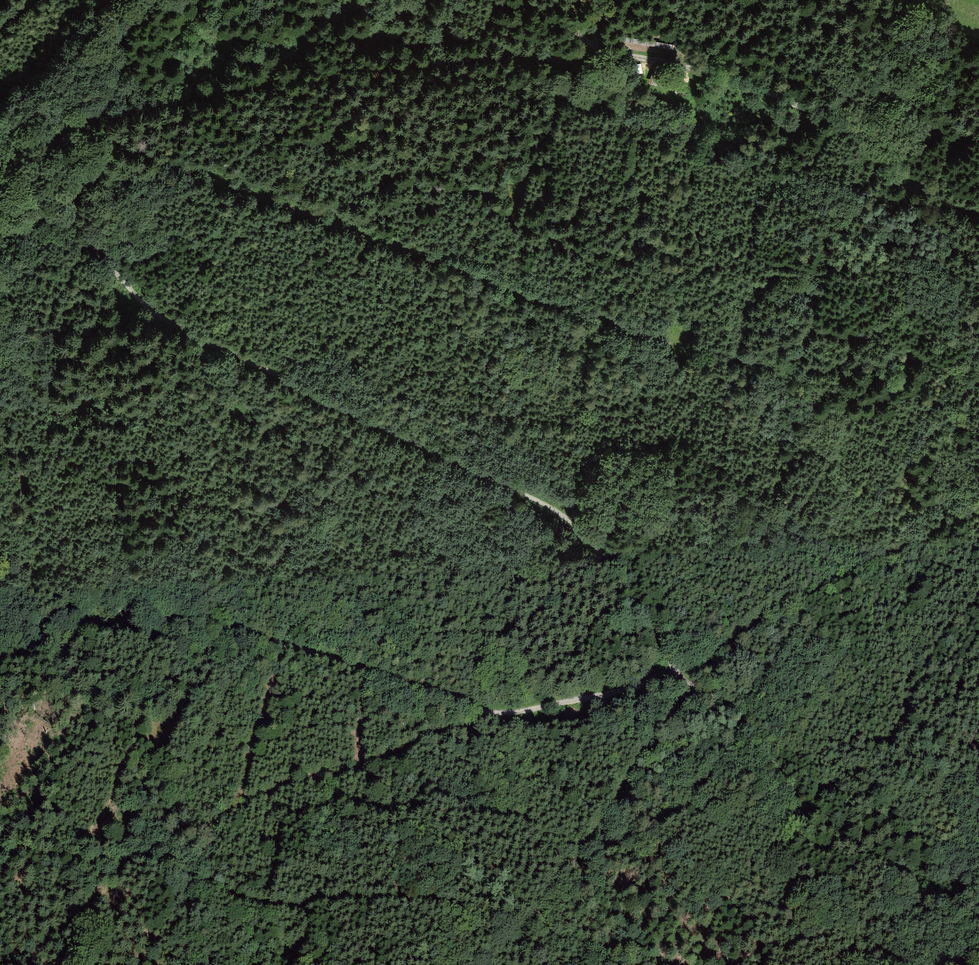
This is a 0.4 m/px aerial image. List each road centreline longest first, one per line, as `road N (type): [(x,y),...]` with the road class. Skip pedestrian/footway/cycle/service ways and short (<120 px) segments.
road 1 (track): [(978,911),(807,818),(737,716),(680,679),(602,551),(562,516),(152,315),(0,147)]
road 2 (track): [(0,143),(306,67),(601,42),(733,79),(886,167),(978,252)]
road 3 (track): [(978,504),(960,524),(851,416),(761,361),(588,321),(165,162)]
road 4 (track): [(883,564),(782,604),(680,679),(501,713),(261,797),(152,855)]
road 5 (track): [(116,964),(129,876),(152,855),(246,890),(528,923),(678,711),(702,692)]
road 6 (track): [(501,713),(144,611),(79,614),(0,645)]
road 7 (track): [(735,964),(978,874)]
road 8 (track): [(524,964),(528,923),(667,964)]
road 9 (track): [(165,162),(29,141)]
road 10 (track): [(129,876),(117,863),(0,851)]

